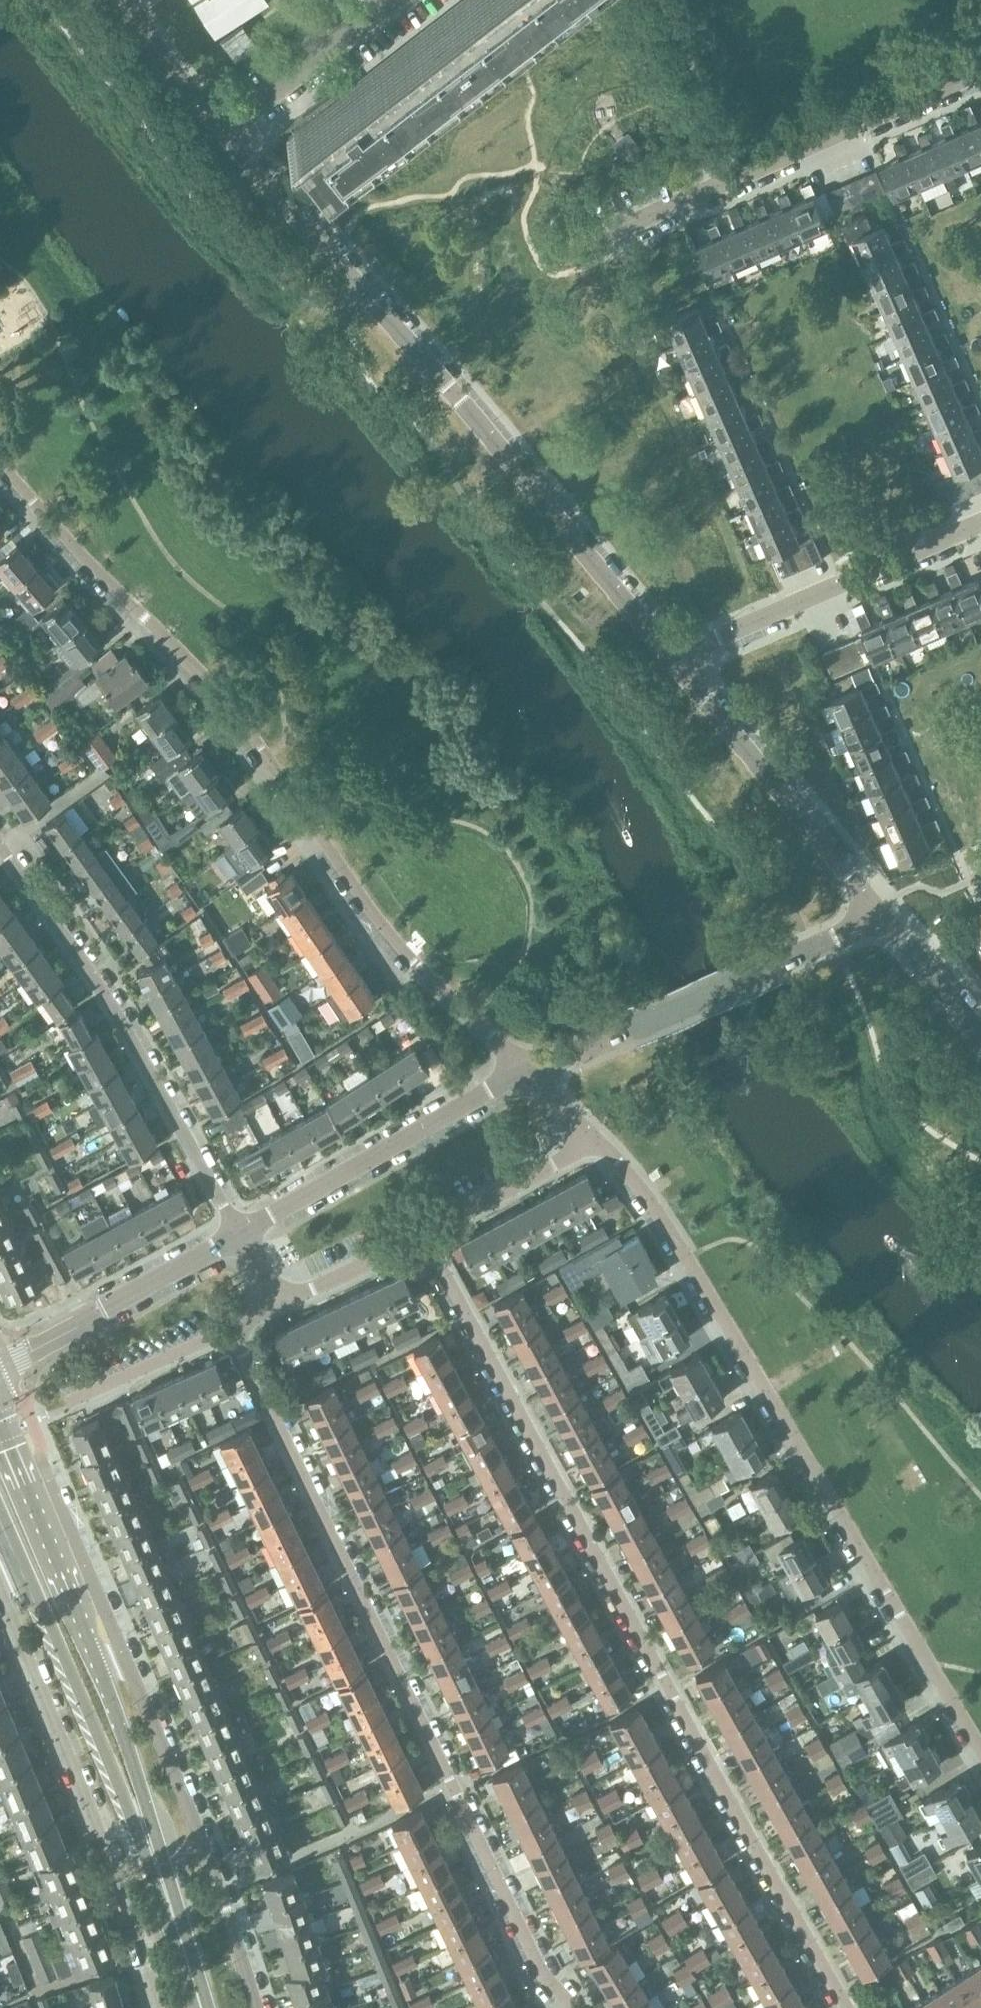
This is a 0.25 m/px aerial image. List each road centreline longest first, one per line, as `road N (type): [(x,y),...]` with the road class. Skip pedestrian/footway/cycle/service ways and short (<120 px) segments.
road 1 (residential): [(423,1234),(845,2007)]
road 2 (residential): [(0,471),(212,717),(322,868),(501,1085)]
road 3 (residential): [(571,2007),(547,1980),(235,1328)]
road 4 (residential): [(591,1139),(655,1209),(980,1750)]
road 5 (residential): [(651,662),(224,130)]
road 6 (secondary): [(0,1523),(184,1967)]
road 7 (residential): [(242,1234),(140,1053),(0,847)]
road 8 (residential): [(0,1593),(100,1835),(159,2007)]
road 9 (residential): [(599,241),(980,77)]
road 10 (residential): [(256,2007),(189,1806),(128,1666)]
road 11 (residential): [(651,662),(980,520)]
road 12 (residential): [(878,914),(651,662)]
road 13 (secondary): [(184,1967),(175,1891),(101,1665)]
road 14 (residential): [(501,1085),(242,1234)]
road 15 (residential): [(242,1234),(0,1366)]
road 16 (residential): [(630,1029),(878,914)]
road 17 (residential): [(128,1666),(44,1467),(16,1459)]
road 18 (secondary): [(101,1665),(16,1459)]
road 19 (residential): [(224,130),(392,0)]
road 20 (residential): [(423,1234),(591,1139)]
road 21 (residential): [(65,1404),(235,1328)]
road 22 (residential): [(274,1301),(423,1234)]
road 23 (residential): [(224,130),(160,54),(129,0)]
road 24 (residential): [(980,1037),(878,914)]

